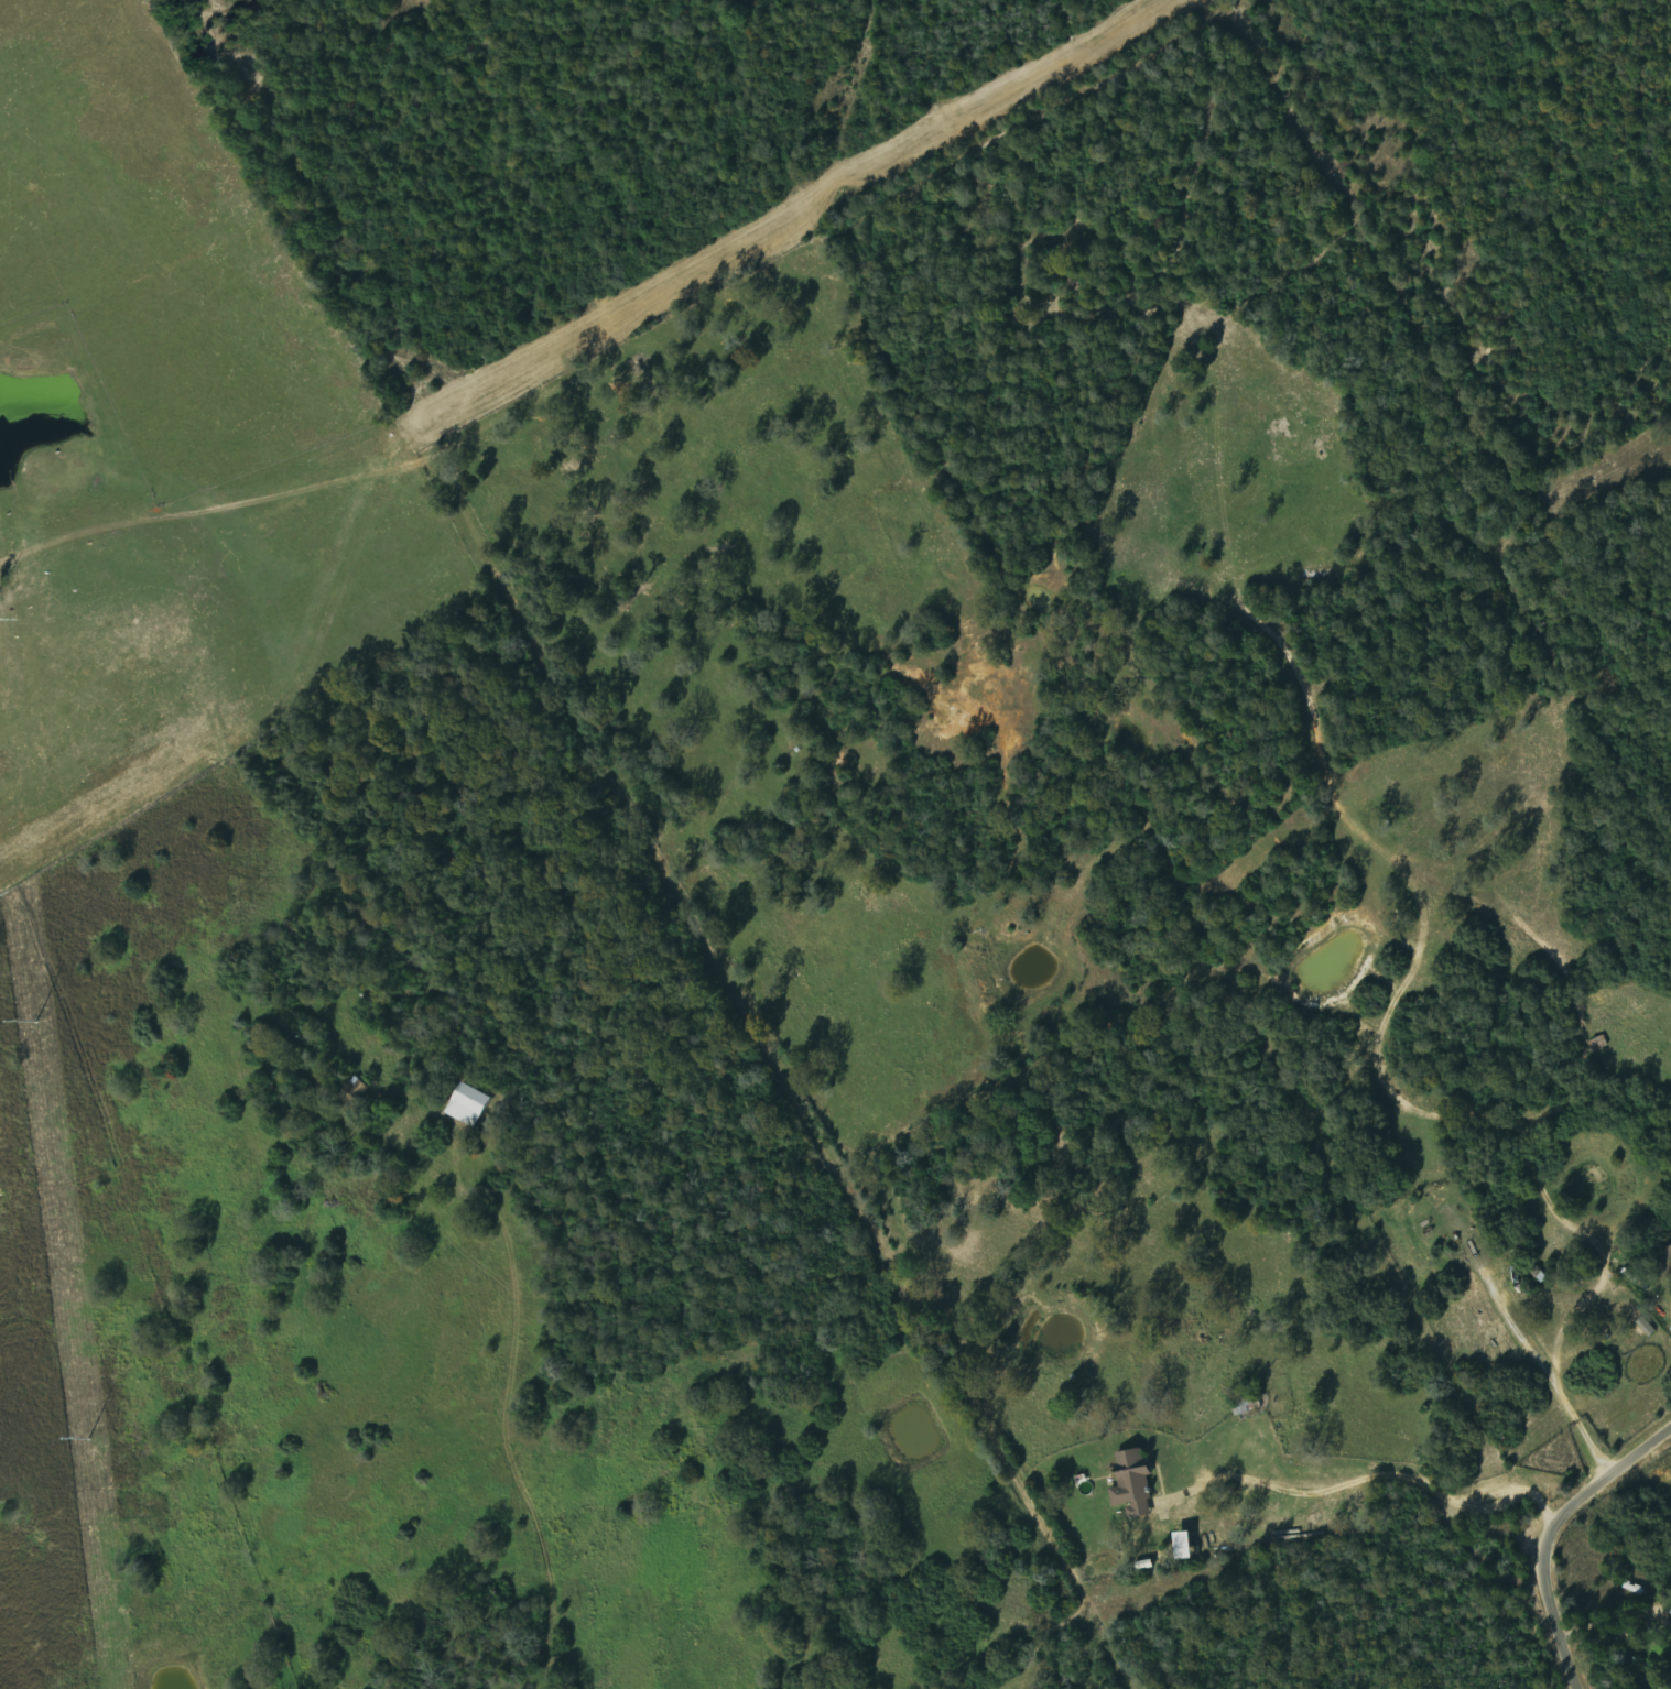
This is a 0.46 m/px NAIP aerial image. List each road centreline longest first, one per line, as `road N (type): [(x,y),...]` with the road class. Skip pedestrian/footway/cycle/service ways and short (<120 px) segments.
road 1 (residential): [(1573,1688),(1556,1602),(1589,1503),(1670,1434)]

